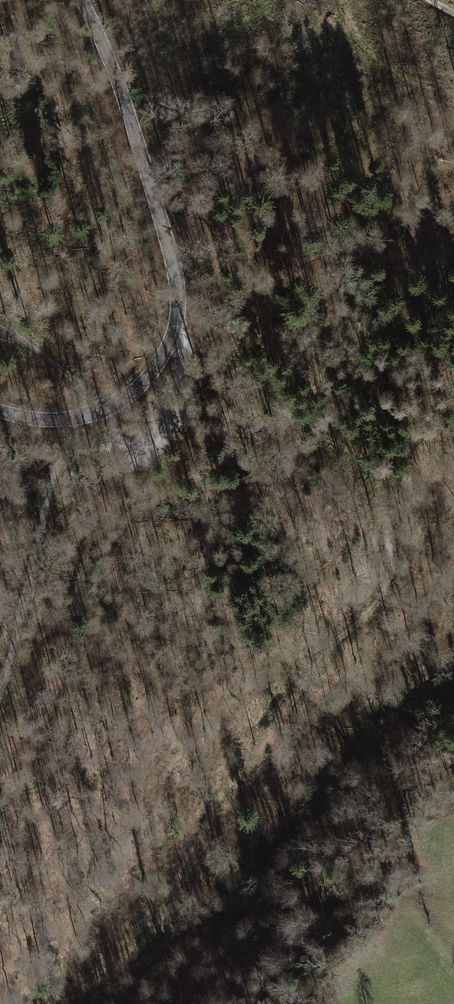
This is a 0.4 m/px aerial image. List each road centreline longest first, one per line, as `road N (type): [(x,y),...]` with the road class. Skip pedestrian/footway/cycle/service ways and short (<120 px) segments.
road 1 (track): [(200,834),(288,702),(381,600),(390,553),(380,478),(367,461),(268,400),(175,327)]
road 2 (tertiary): [(0,410),(51,420),(108,406),(146,379),(175,327),(173,264),(148,176),(81,0)]
road 3 (track): [(0,698),(43,509),(70,454)]
road 4 (track): [(0,321),(108,406)]
road 5 (track): [(120,445),(70,454),(0,449)]

